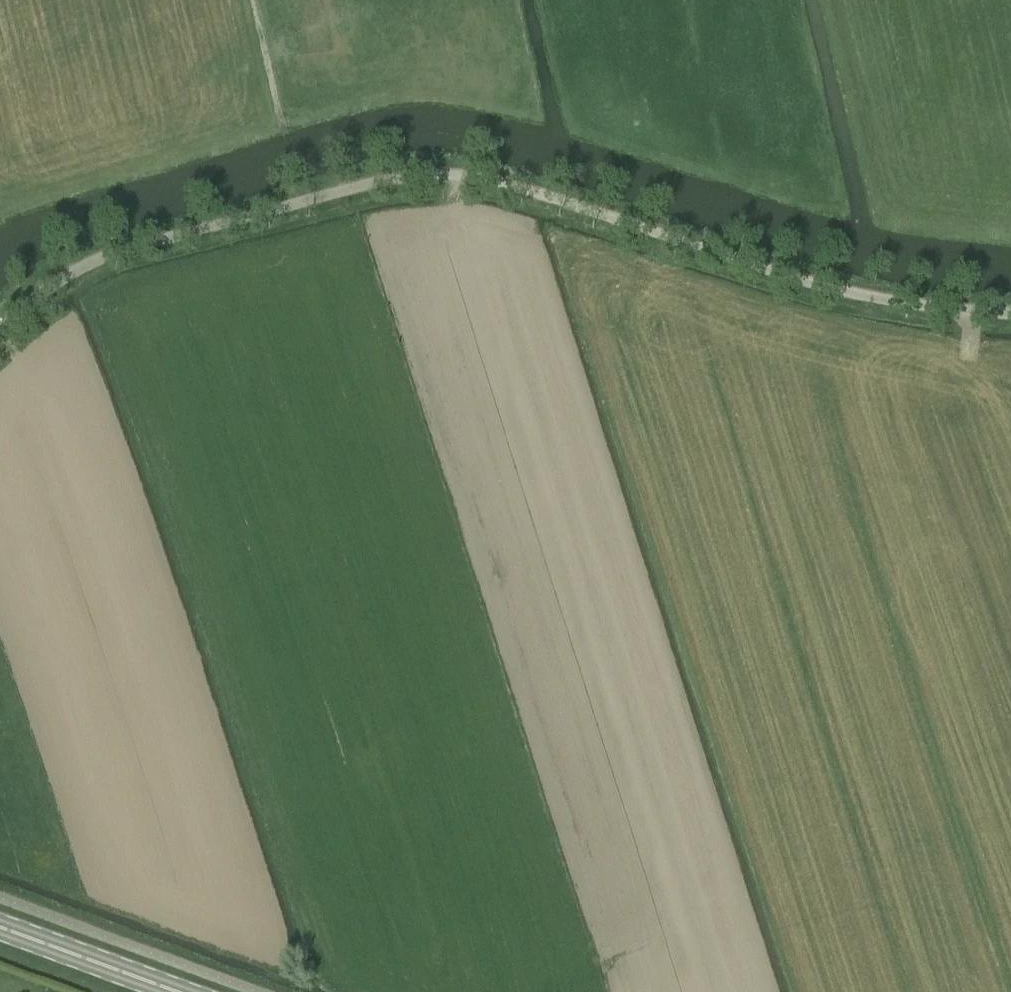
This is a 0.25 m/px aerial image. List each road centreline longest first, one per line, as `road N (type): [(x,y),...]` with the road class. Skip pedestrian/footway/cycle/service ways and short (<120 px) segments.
road 1 (unclassified): [(0,328),(92,262),(361,185),(427,175),(482,179),(817,286),(1010,314)]
road 2 (primary): [(168,991),(0,931)]

